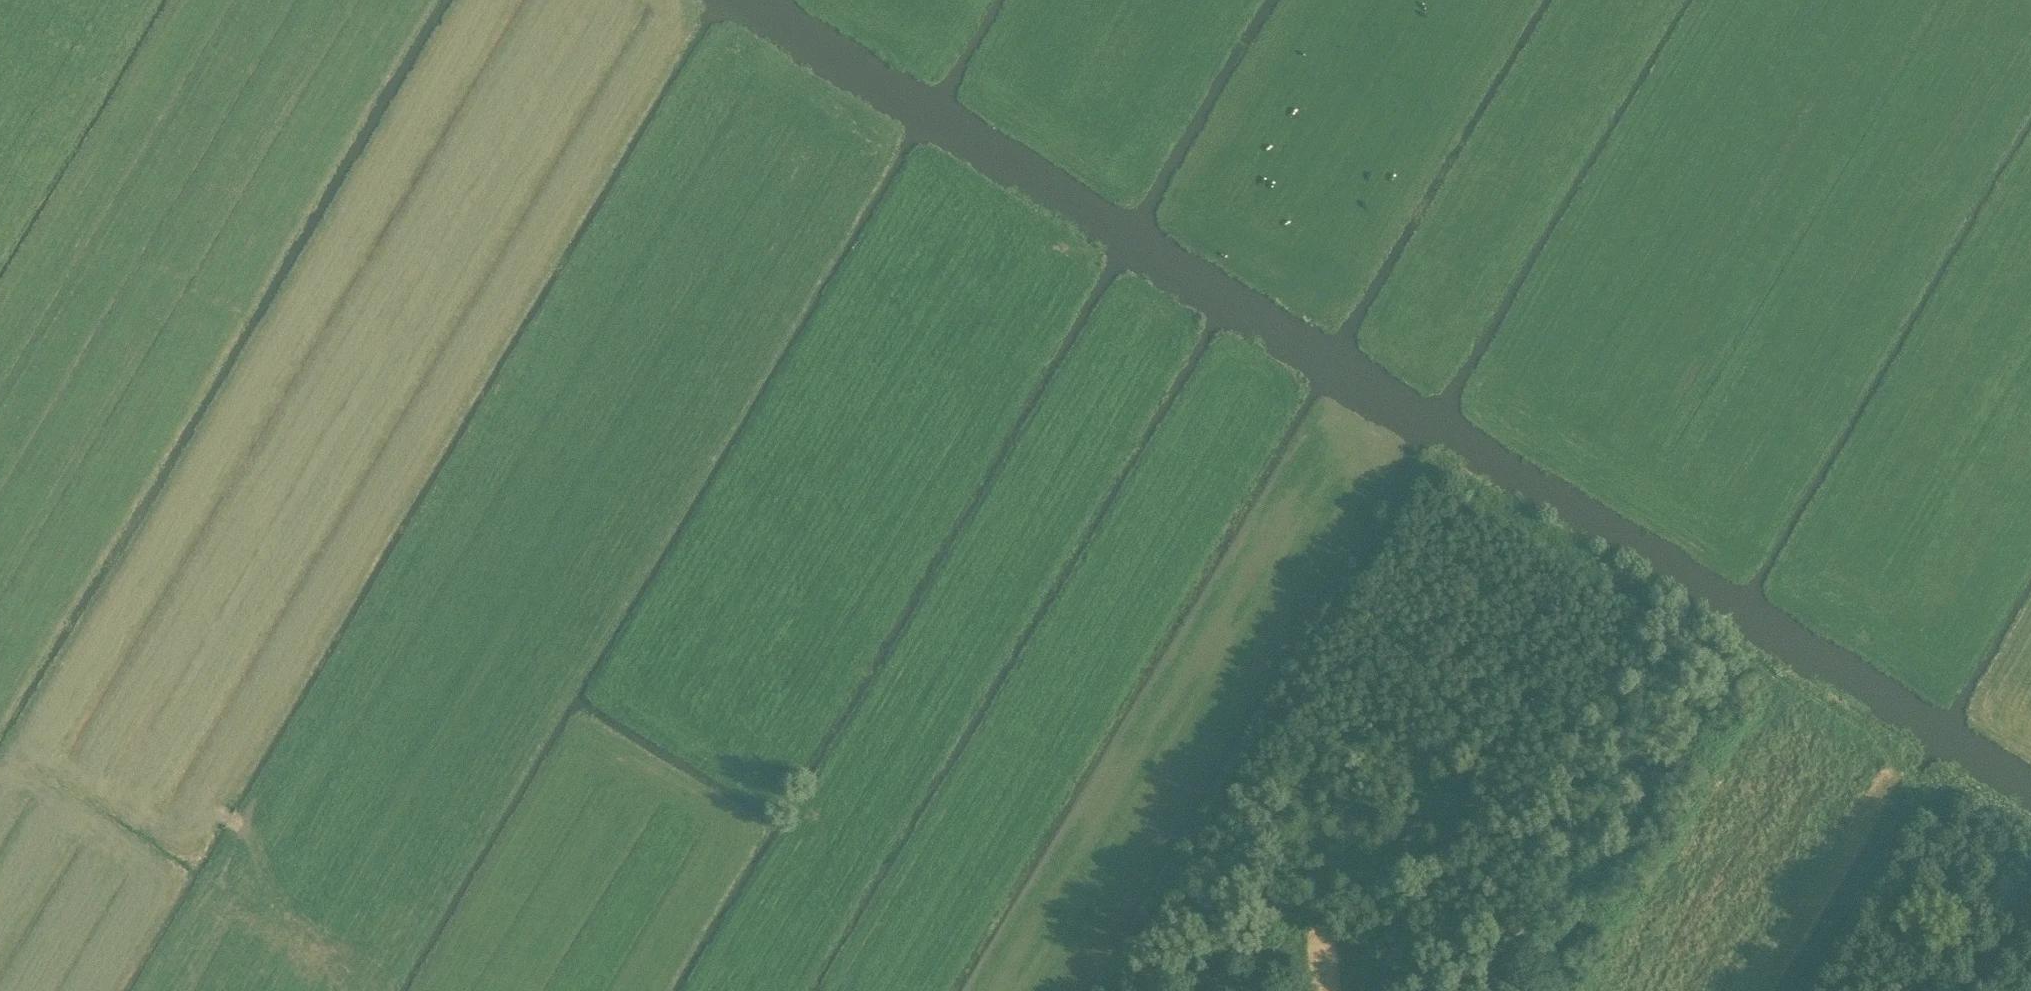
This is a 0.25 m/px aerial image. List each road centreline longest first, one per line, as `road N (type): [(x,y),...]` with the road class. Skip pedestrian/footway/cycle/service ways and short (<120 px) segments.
road 1 (track): [(1535,990),(1739,660),(1438,465)]
road 2 (track): [(2030,835),(1943,785),(1930,798),(1897,772),(1893,751),(1739,660)]
road 3 (track): [(1815,990),(1930,798)]

